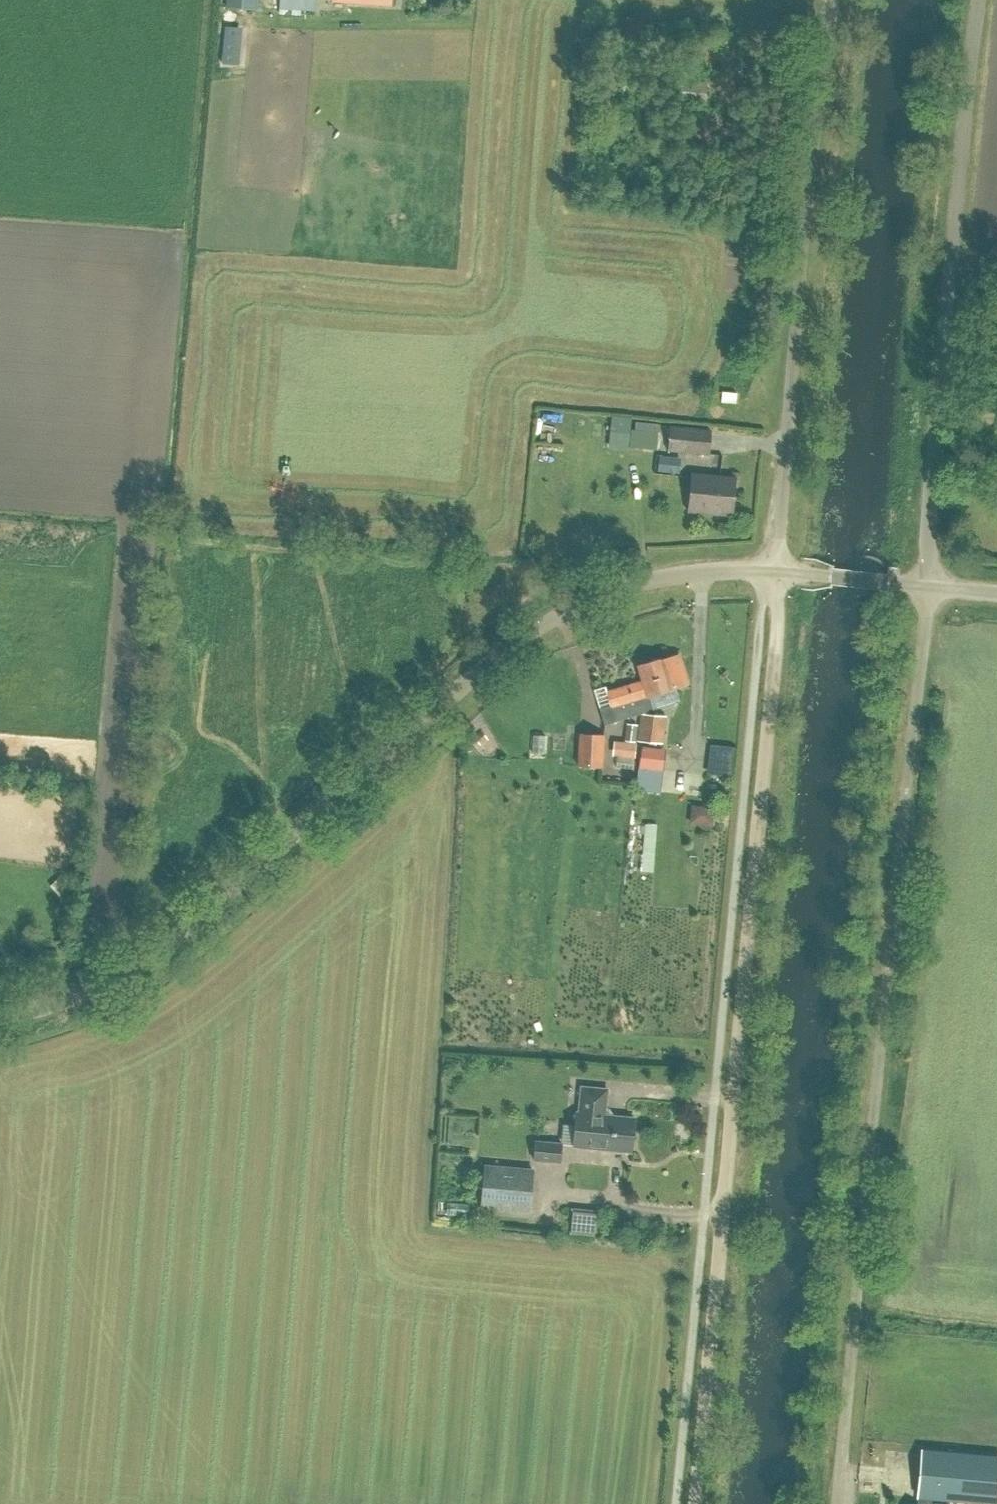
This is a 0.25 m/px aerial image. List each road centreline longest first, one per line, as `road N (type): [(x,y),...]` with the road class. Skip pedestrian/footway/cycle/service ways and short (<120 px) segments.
road 1 (track): [(111,982),(201,0)]
road 2 (track): [(776,573),(764,805),(697,1503)]
road 3 (unclassified): [(0,1017),(68,1001),(152,960),(535,630),(597,598),(663,577),(776,573)]
road 4 (unclassified): [(840,1503),(930,587)]
road 5 (unclassified): [(930,587),(936,419),(976,0)]
road 6 (unclassified): [(776,573),(834,0)]
road 7 (unclassified): [(776,573),(930,587)]

